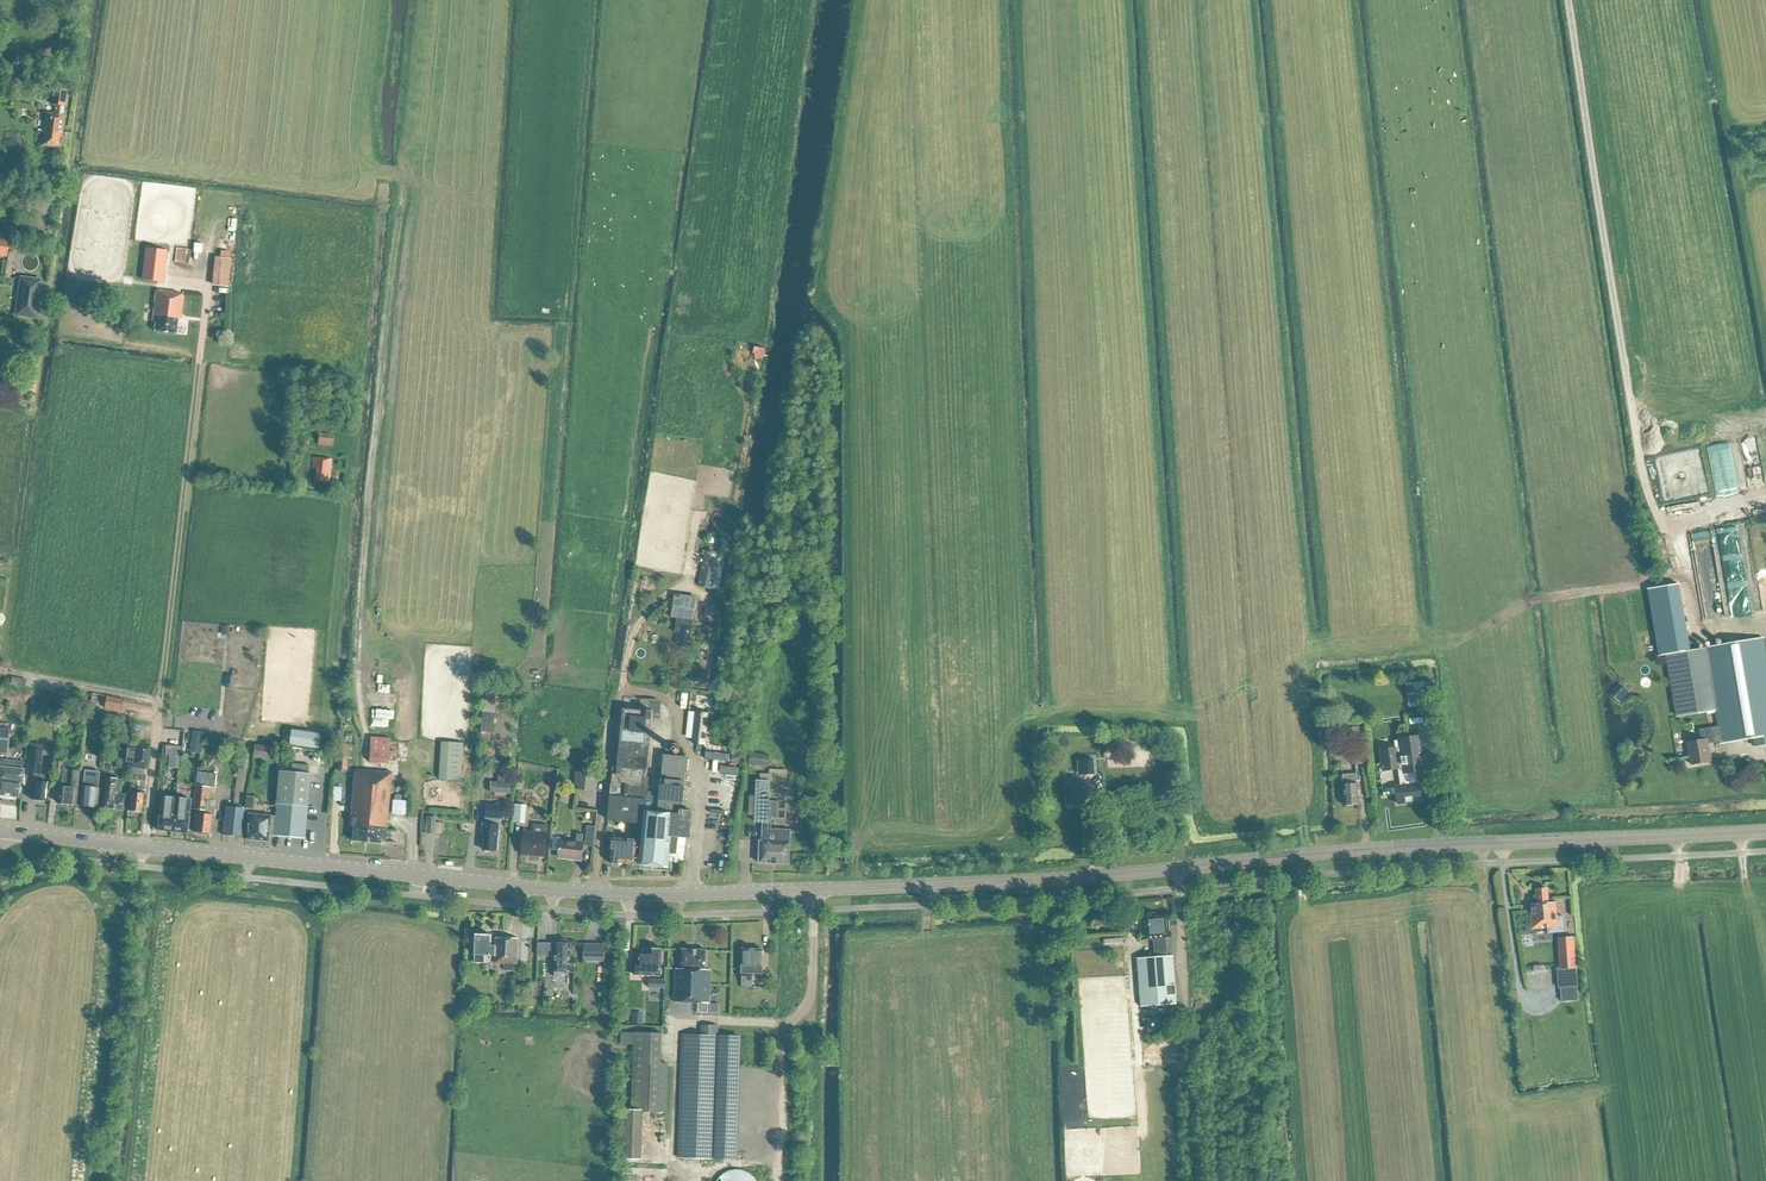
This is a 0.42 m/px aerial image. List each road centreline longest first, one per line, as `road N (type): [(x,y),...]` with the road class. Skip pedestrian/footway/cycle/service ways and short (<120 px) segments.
road 1 (secondary): [(1765,830),(1417,845),(1006,882),(682,895),(550,889),(0,831)]
road 2 (track): [(1189,1054),(1200,1180)]

